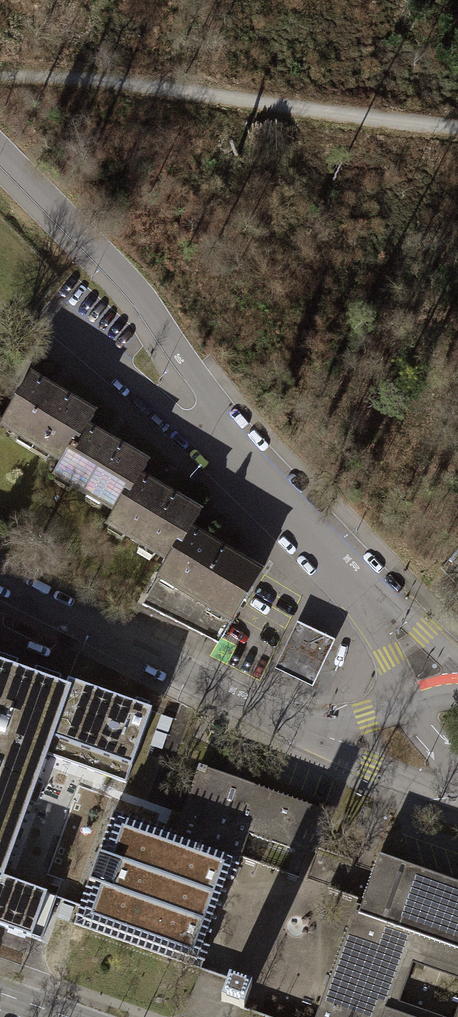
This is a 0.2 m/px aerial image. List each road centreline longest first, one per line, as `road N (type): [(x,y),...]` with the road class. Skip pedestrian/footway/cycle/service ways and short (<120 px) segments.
road 1 (residential): [(0,155),(140,297),(252,466),(365,588)]
road 2 (track): [(457,131),(120,83),(0,77)]
road 3 (residential): [(0,582),(299,736)]
road 4 (residential): [(299,736),(405,783),(457,796)]
road 5 (residential): [(365,588),(405,707)]
road 6 (residential): [(457,664),(365,588)]

